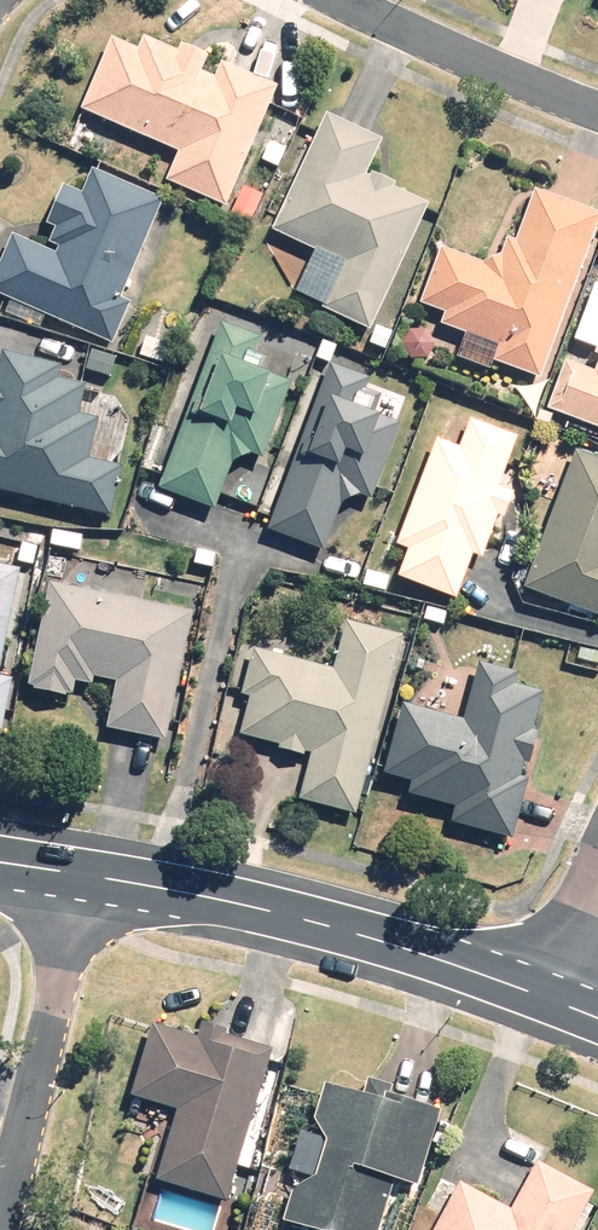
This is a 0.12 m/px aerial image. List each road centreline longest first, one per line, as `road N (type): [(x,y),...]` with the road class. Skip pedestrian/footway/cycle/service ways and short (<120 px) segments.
road 1 (tertiary): [(80,872),(306,921),(537,994)]
road 2 (residential): [(80,872),(0,1218)]
road 3 (residential): [(597,107),(460,53),(355,0)]
road 4 (residential): [(537,994),(597,877)]

